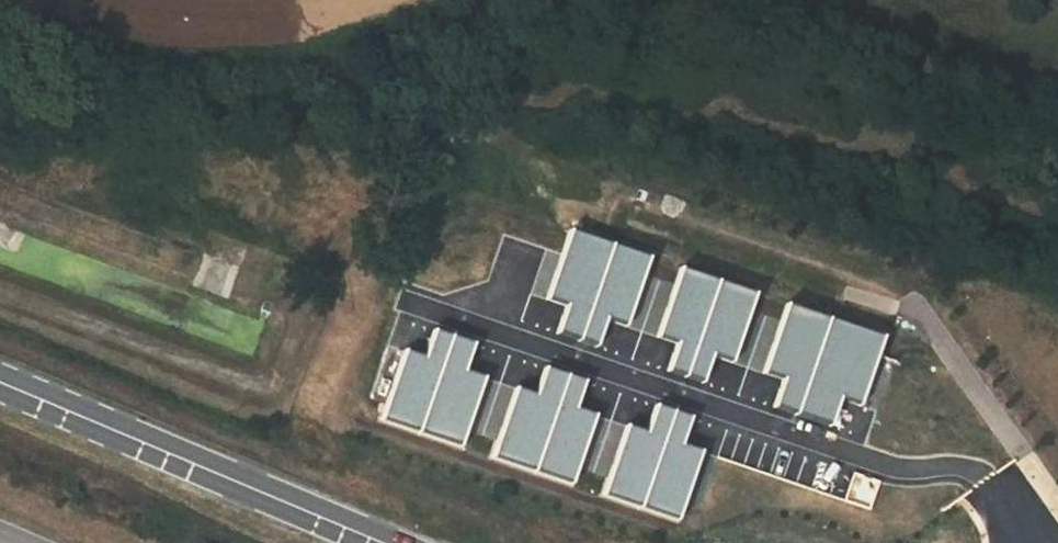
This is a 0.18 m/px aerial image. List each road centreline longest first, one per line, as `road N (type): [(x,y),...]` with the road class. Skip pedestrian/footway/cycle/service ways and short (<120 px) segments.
road 1 (unclassified): [(1025,542),(974,473),(904,468),(409,300)]
road 2 (primary): [(378,542),(0,386)]

